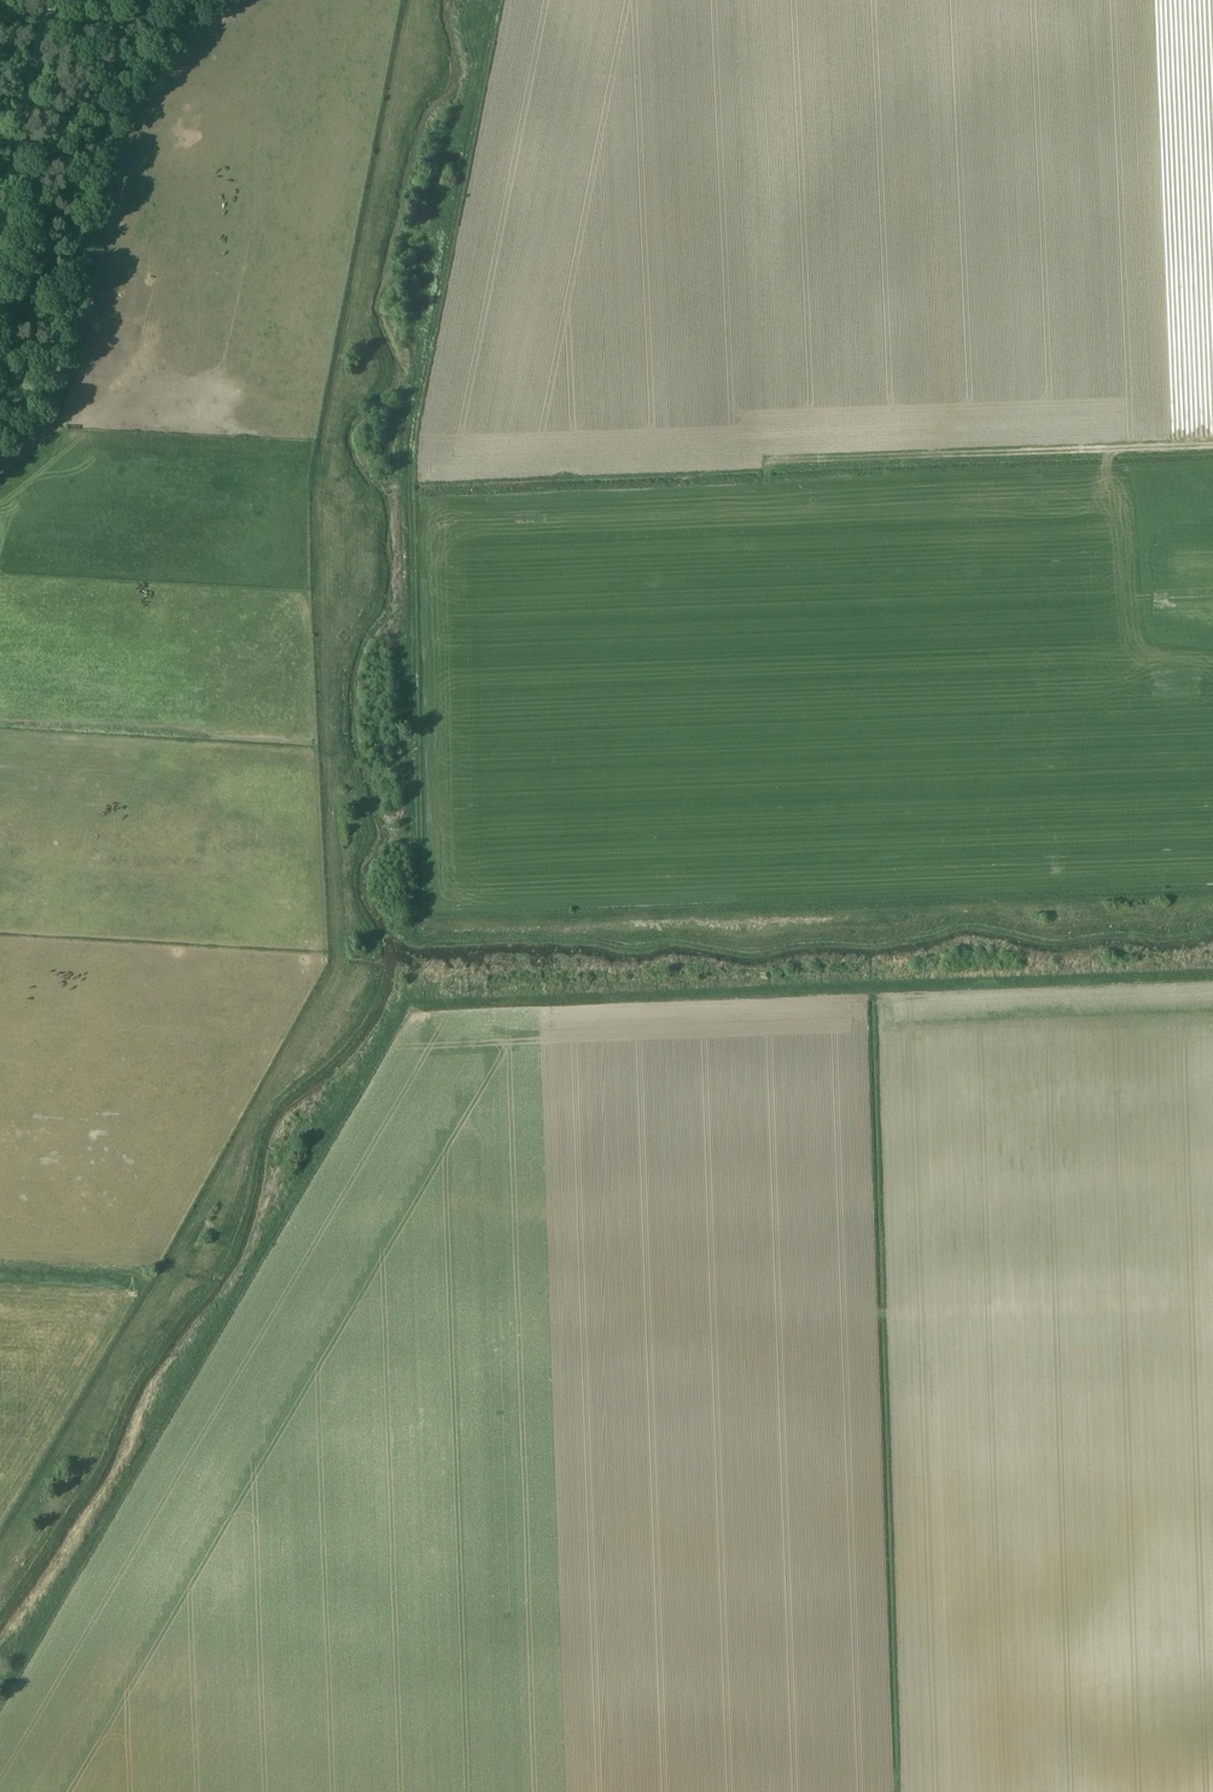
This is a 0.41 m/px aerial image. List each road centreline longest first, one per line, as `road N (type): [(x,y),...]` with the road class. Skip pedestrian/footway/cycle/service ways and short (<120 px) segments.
road 1 (track): [(773,465),(1212,449)]
road 2 (track): [(888,1314),(1212,1302)]
road 3 (unclassified): [(0,224),(47,0)]

